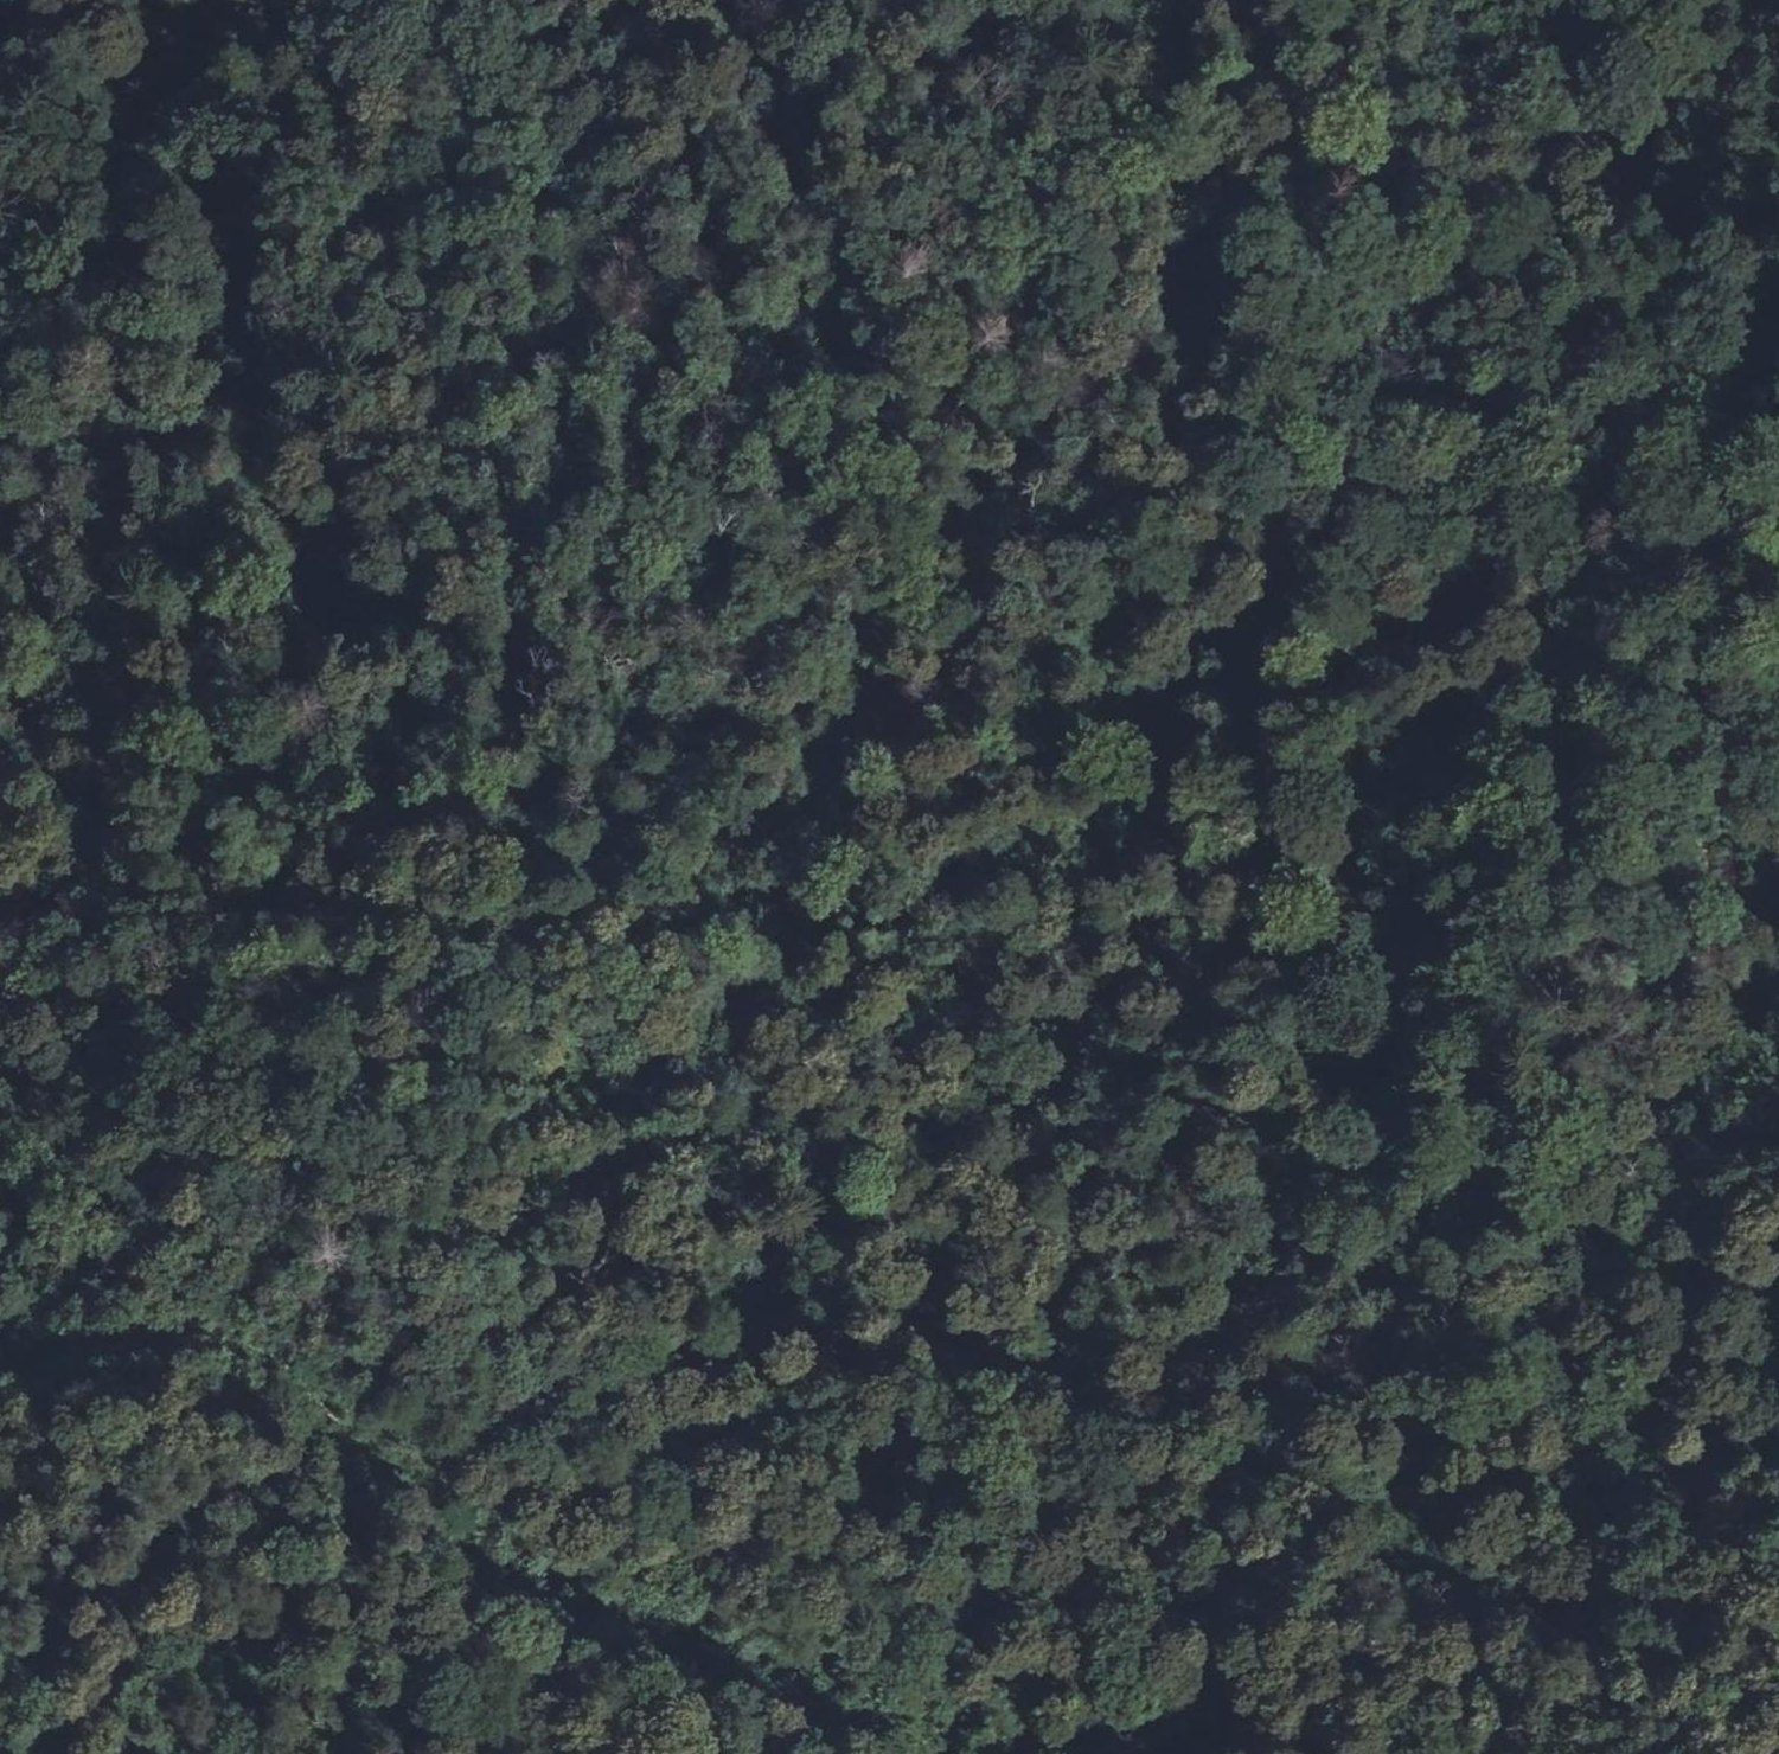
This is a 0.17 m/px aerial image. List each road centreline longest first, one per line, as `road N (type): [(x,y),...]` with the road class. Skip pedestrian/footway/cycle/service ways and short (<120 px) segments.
road 1 (track): [(0,1205),(182,1167),(304,1163),(349,1171),(415,1238),(493,1347),(591,1432),(698,1504),(967,1648)]
road 2 (track): [(1702,1753),(1598,1735),(1296,1724),(1211,1730),(1154,1753)]
road 3 (track): [(1263,0),(1399,97),(1471,133),(1621,270),(1660,280)]

